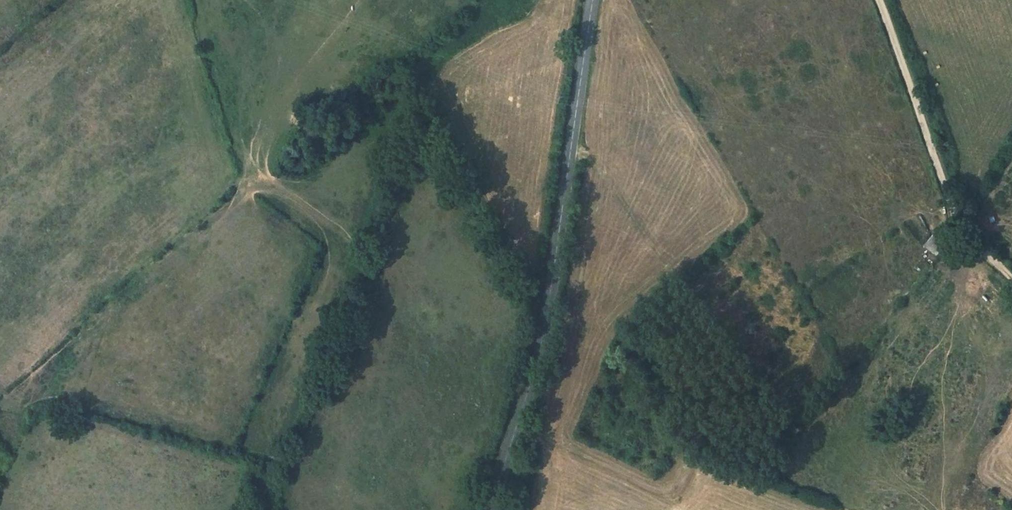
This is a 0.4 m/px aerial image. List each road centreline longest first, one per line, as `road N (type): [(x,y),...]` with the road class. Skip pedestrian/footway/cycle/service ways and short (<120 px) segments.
road 1 (tertiary): [(512,509),(524,487),(594,0)]
road 2 (track): [(1011,288),(956,221),(873,0)]

